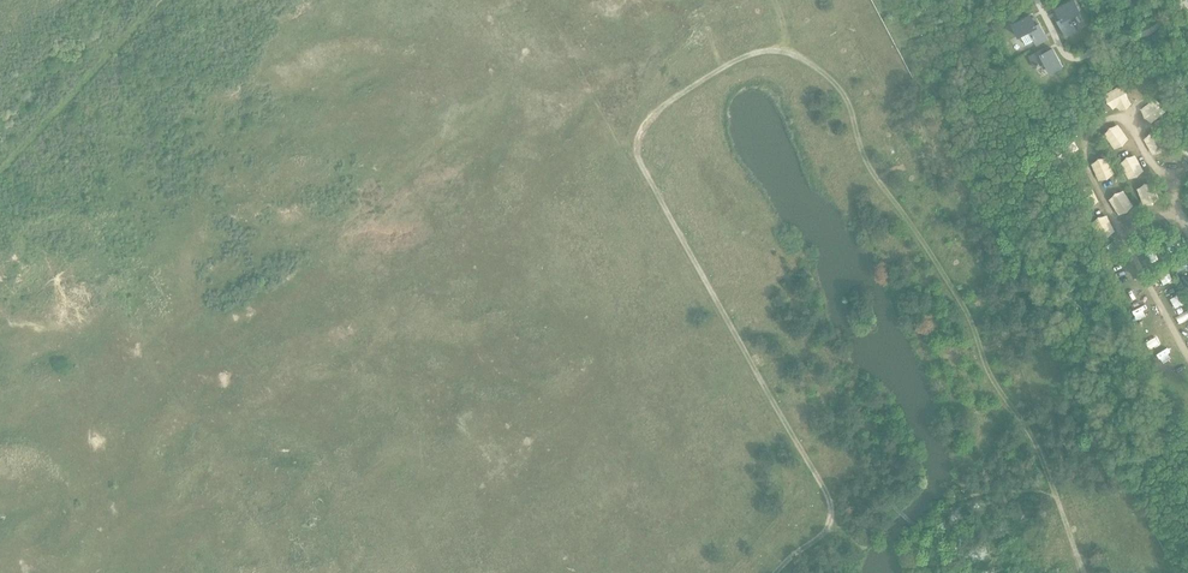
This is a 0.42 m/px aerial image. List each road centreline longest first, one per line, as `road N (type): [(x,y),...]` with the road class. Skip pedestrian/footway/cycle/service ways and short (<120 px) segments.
road 1 (track): [(1071,536),(966,313),(870,165),(843,95),(785,41),(775,0)]
road 2 (track): [(797,57),(733,60),(650,115),(635,150),(832,517)]

